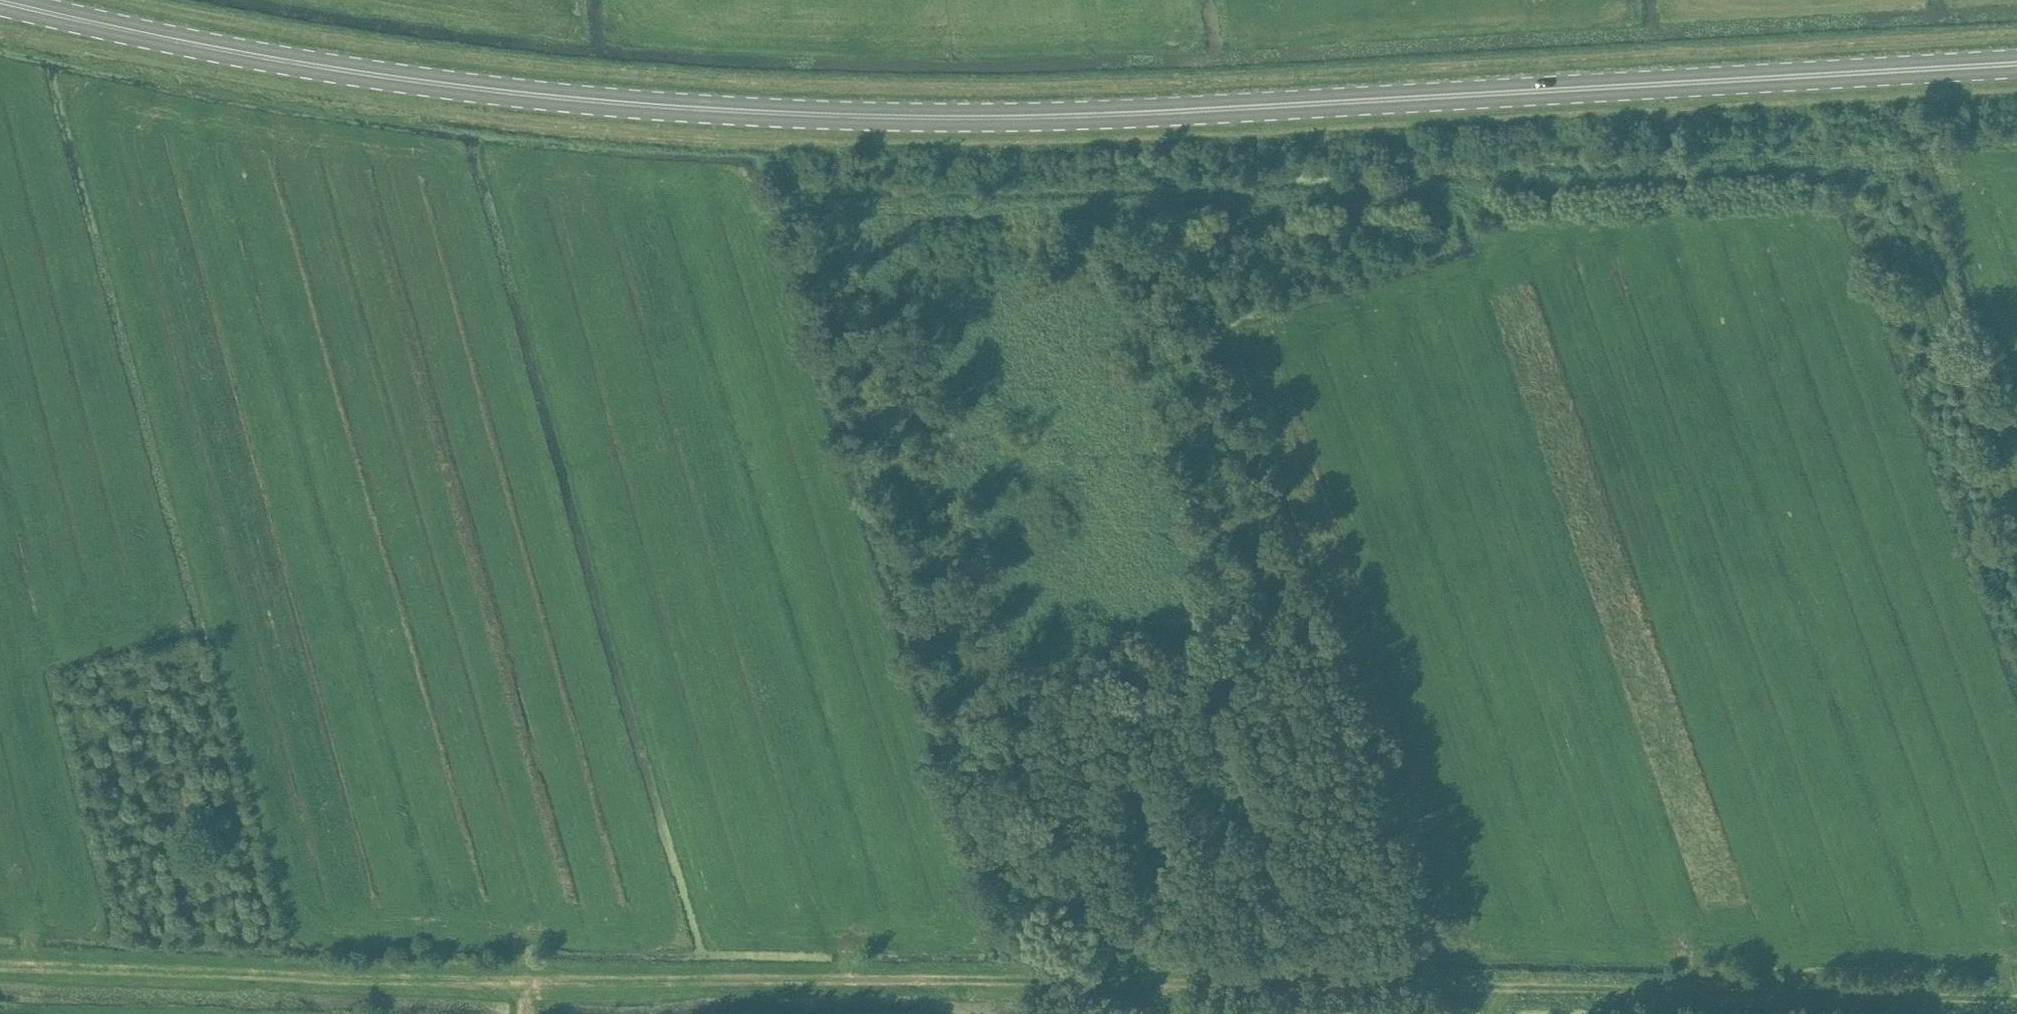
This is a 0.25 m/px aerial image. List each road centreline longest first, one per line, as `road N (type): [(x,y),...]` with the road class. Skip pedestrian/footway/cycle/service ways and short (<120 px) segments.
road 1 (primary): [(0,2),(301,67),(785,115),(985,121),(2016,64)]
road 2 (track): [(2016,999),(0,963)]

